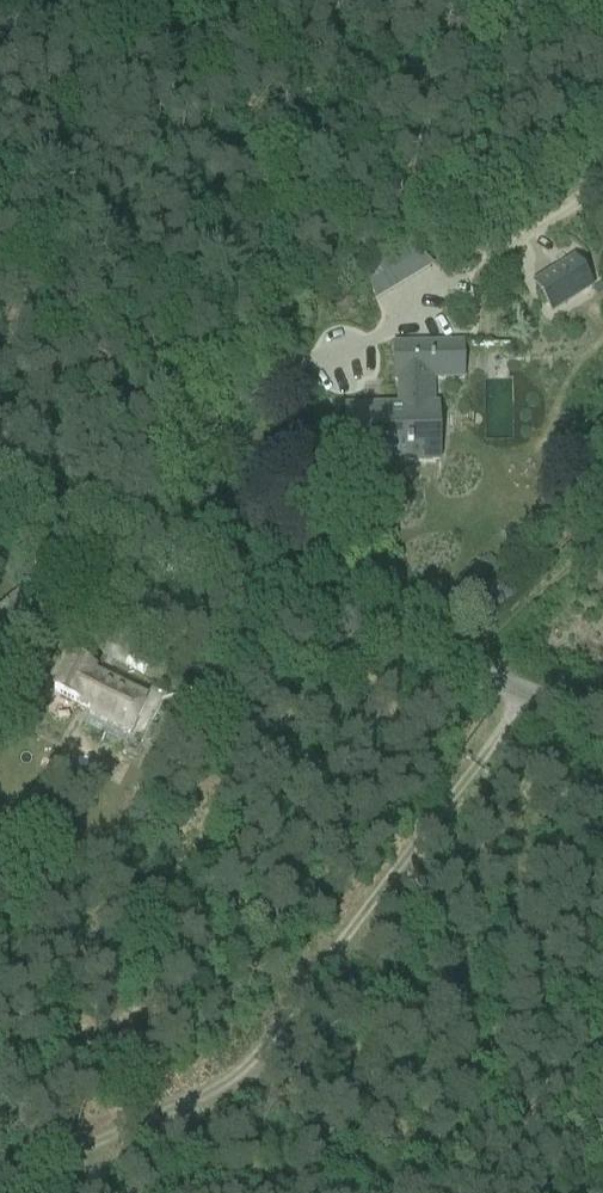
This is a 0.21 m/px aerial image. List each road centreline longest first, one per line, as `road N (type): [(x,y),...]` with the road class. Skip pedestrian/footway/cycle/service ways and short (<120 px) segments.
road 1 (unclassified): [(0,454),(61,505),(602,722)]

